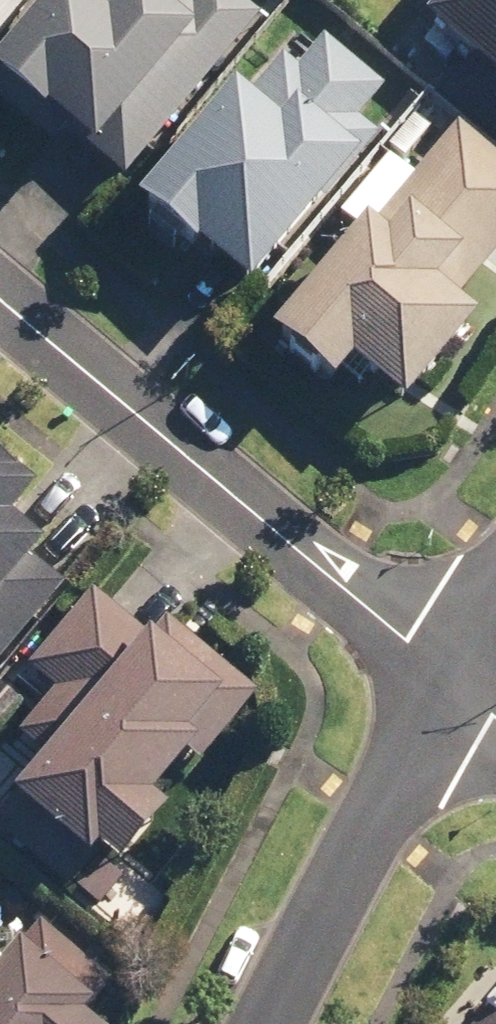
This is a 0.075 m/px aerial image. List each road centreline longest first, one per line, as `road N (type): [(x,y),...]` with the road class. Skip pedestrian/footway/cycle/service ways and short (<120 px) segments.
road 1 (residential): [(0,302),(454,687)]
road 2 (residential): [(270,1023),(454,687)]

